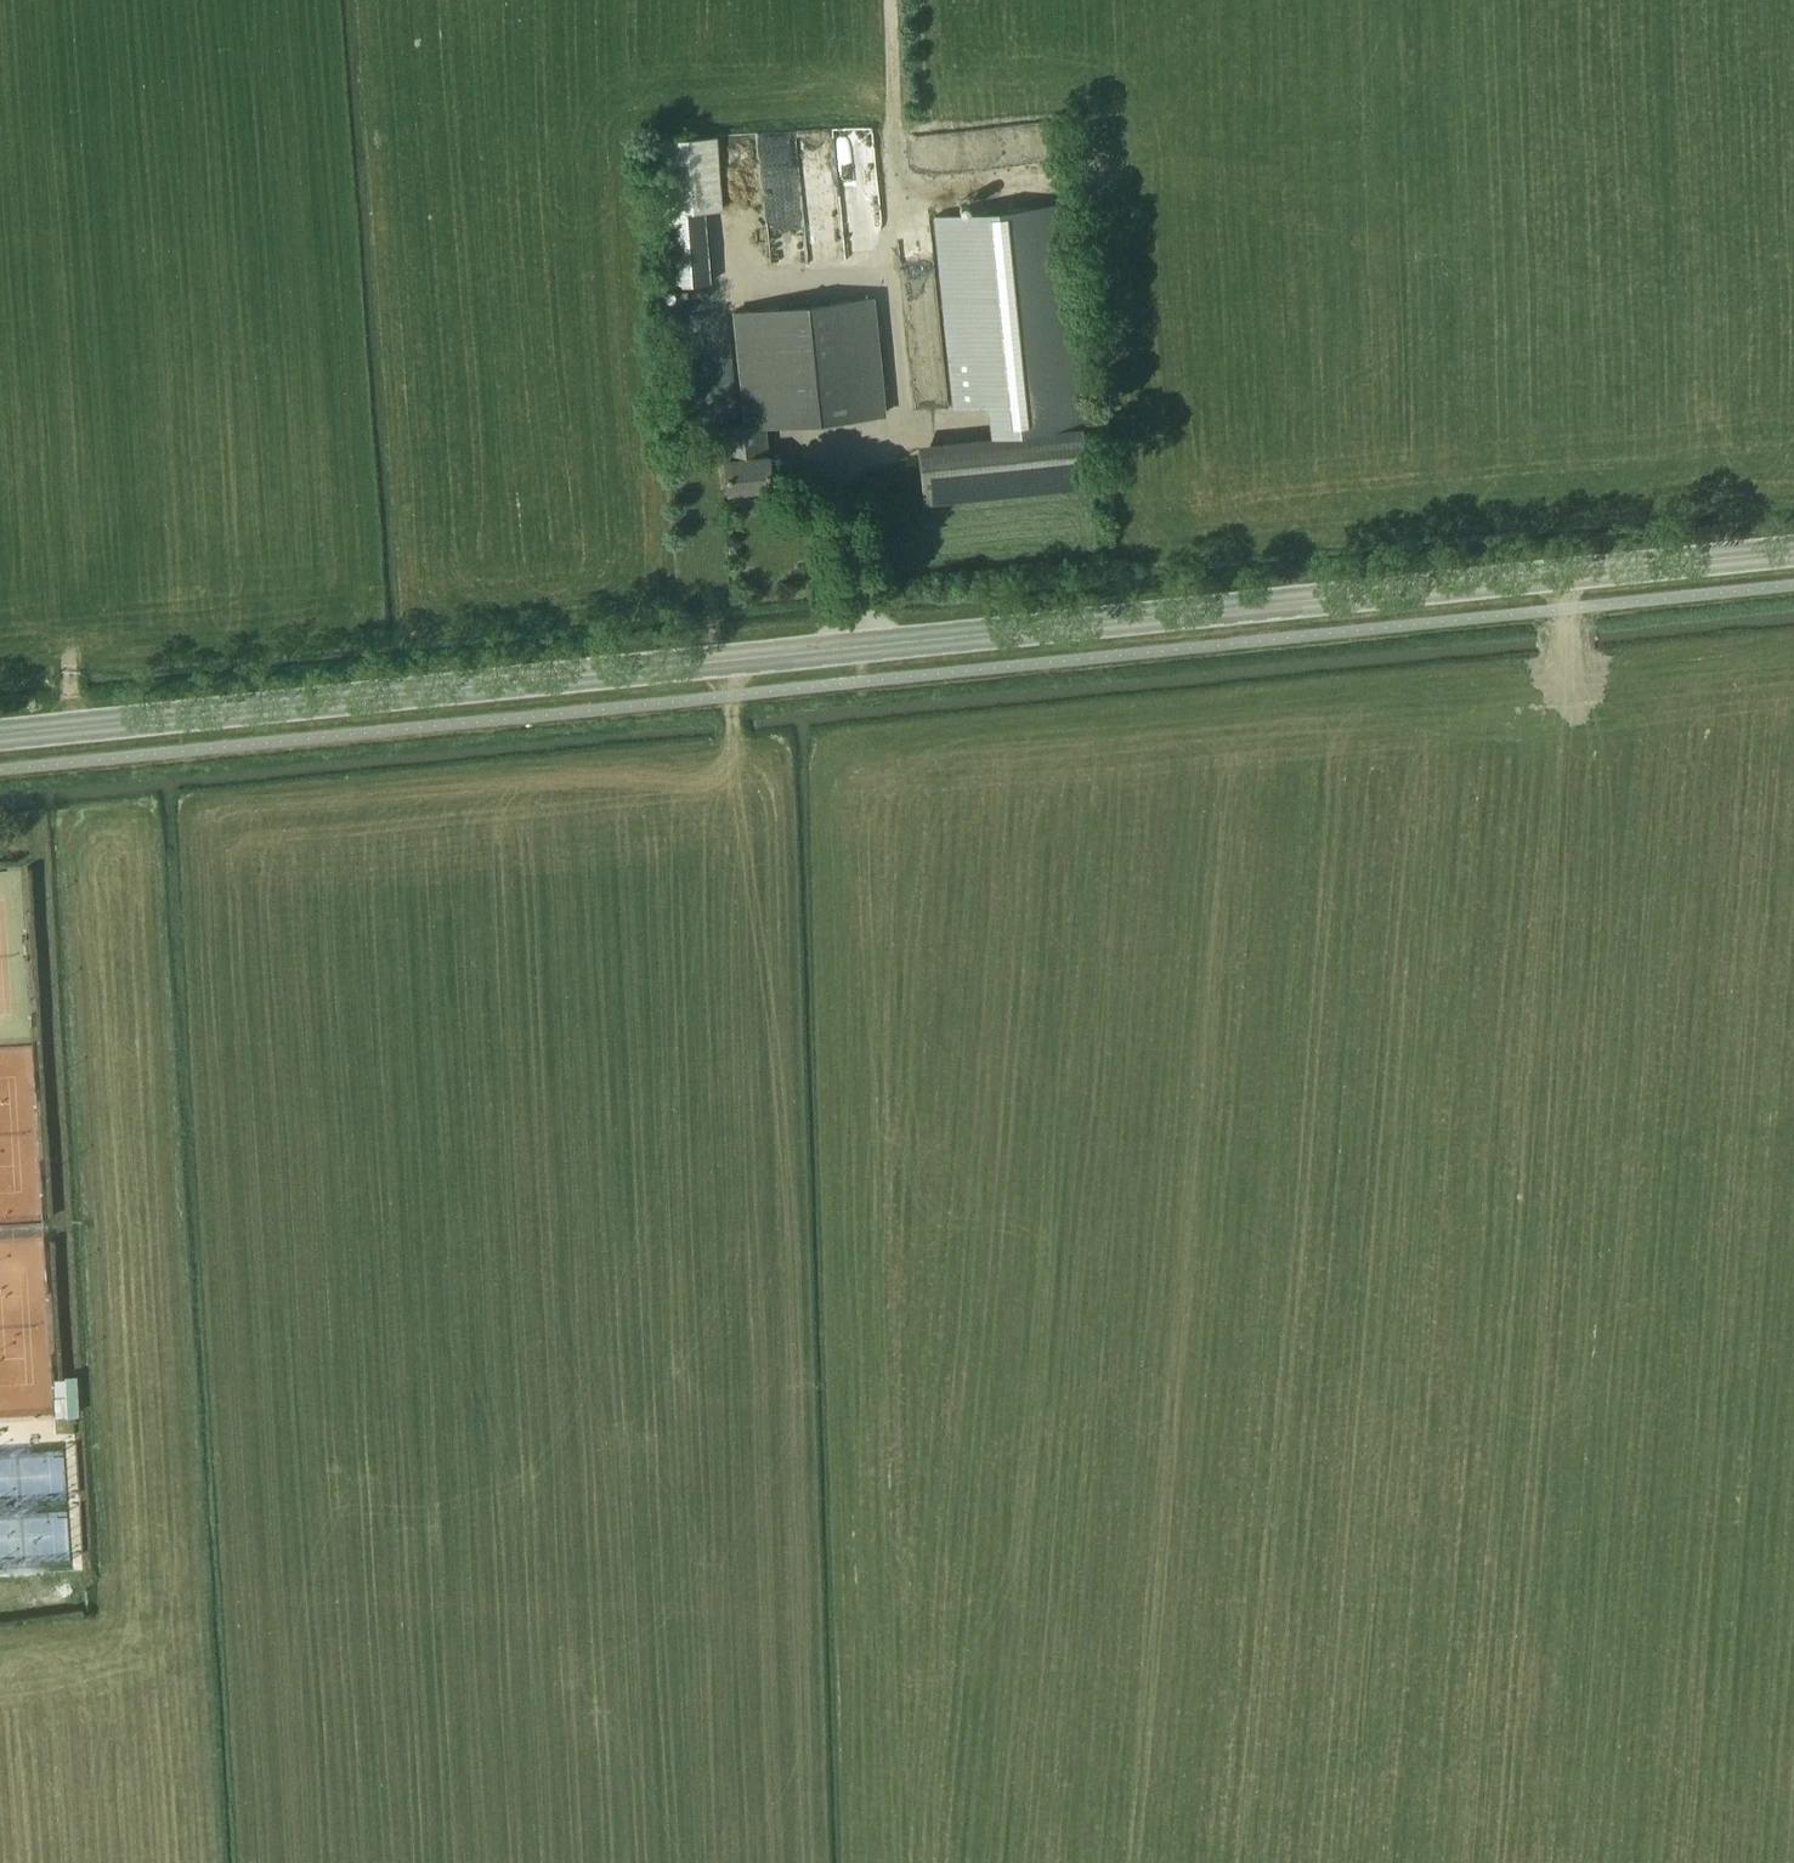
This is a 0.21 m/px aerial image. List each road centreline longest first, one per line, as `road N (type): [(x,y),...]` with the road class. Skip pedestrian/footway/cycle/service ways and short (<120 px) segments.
road 1 (secondary): [(0,736),(1793,555)]

